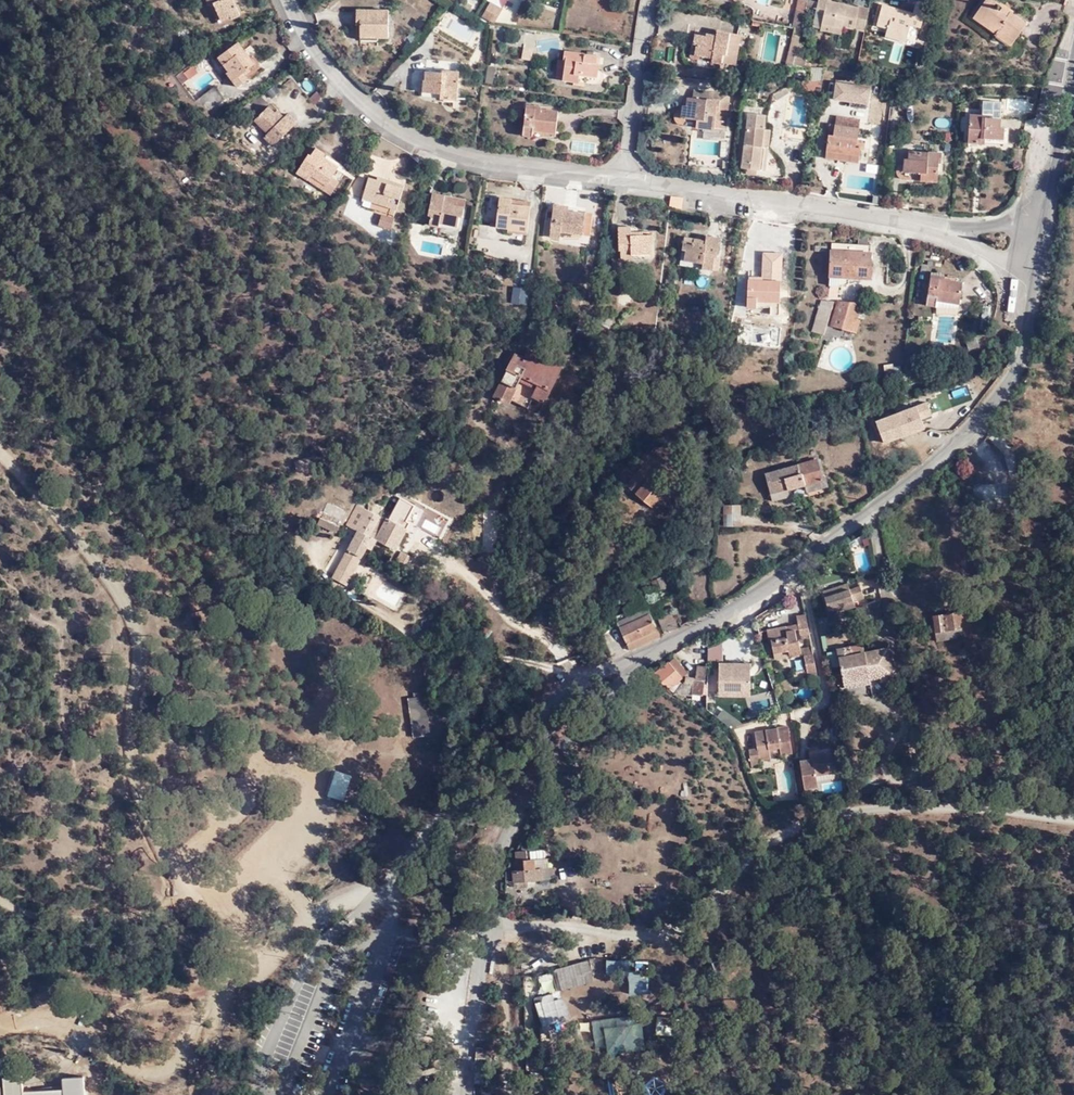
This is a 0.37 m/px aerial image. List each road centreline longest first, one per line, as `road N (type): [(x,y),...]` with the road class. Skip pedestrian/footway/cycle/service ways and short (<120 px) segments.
road 1 (tertiary): [(1073,81),(1024,349),(983,424),(775,584),(528,714),(388,889)]
road 2 (track): [(0,450),(125,597),(139,648),(132,763),(180,884)]
road 3 (track): [(272,961),(221,988),(180,1058),(153,1066),(41,1015),(0,1016)]
road 4 (track): [(0,895),(75,917),(163,906),(180,884)]
road 5 (track): [(490,927),(514,1094)]
road 6 (track): [(272,961),(251,986),(210,1094)]

